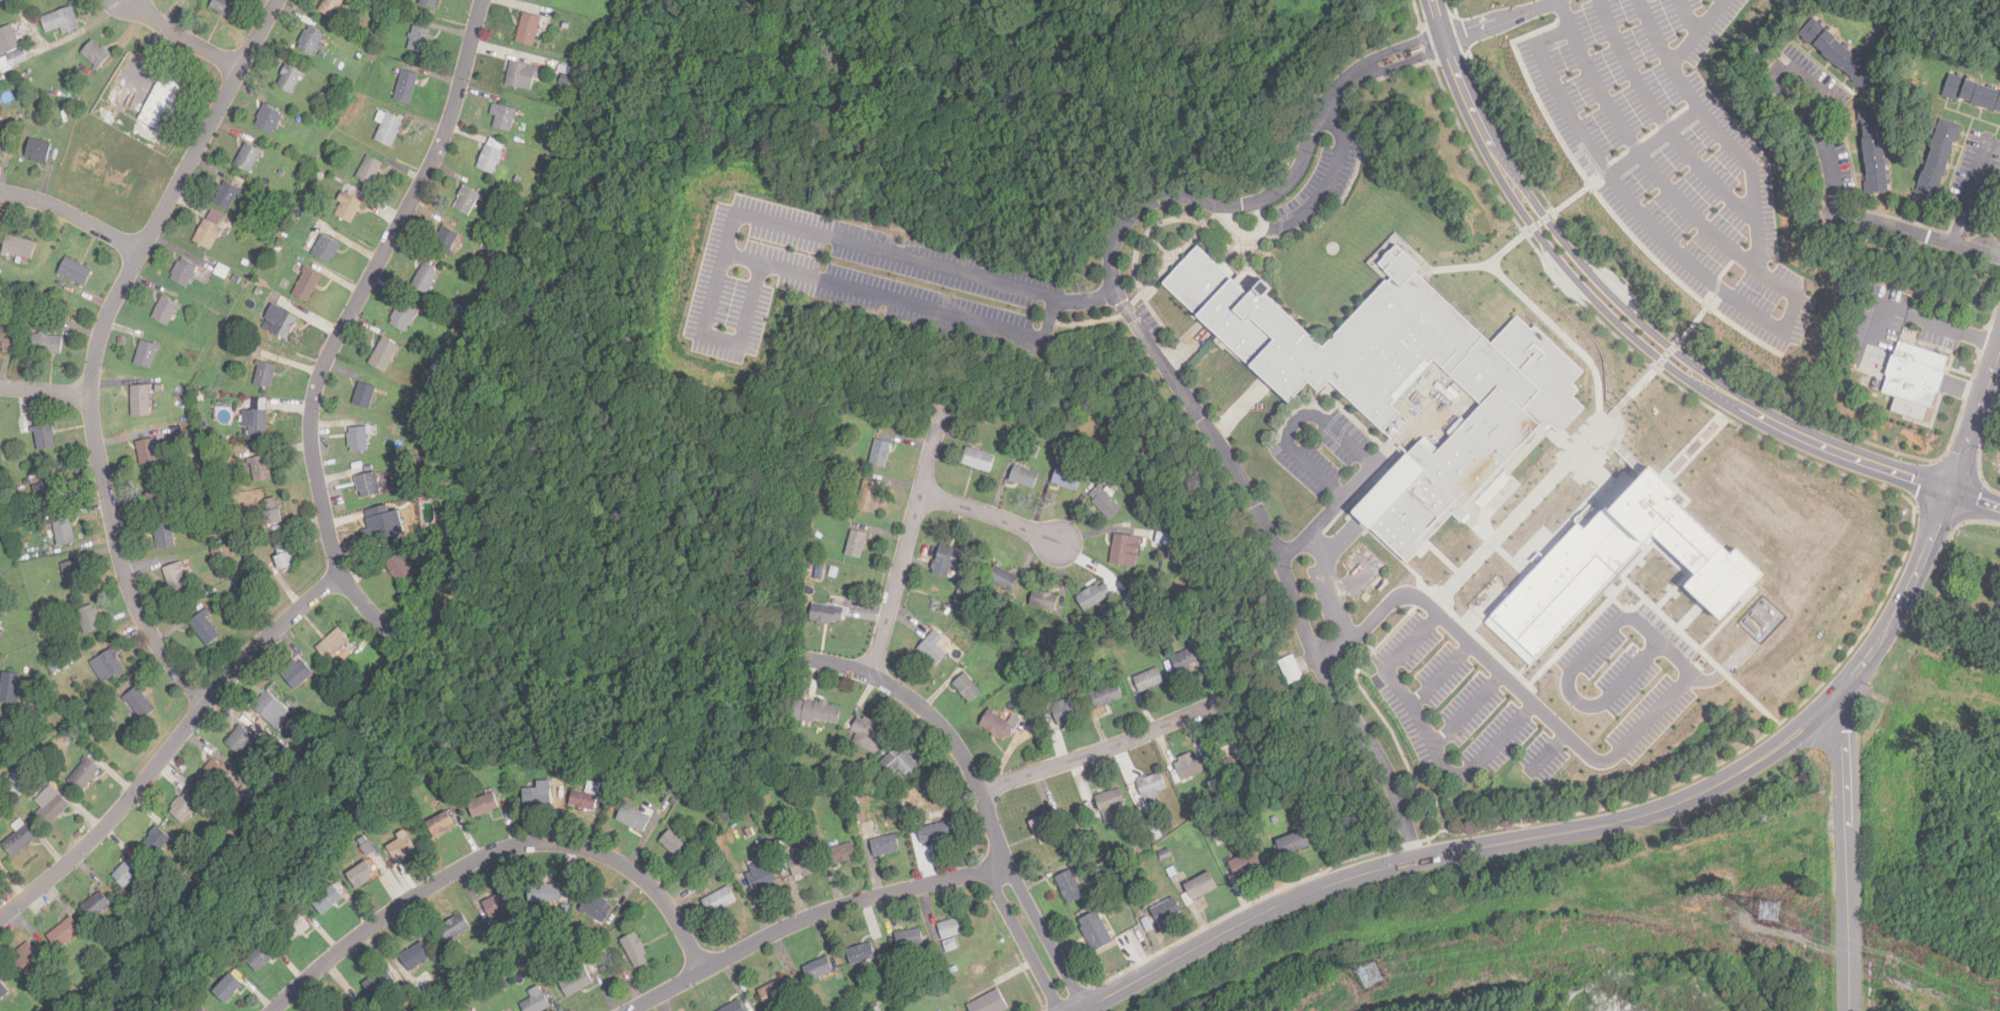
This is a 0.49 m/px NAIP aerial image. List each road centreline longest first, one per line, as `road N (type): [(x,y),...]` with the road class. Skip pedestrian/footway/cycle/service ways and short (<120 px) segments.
road 1 (tertiary): [(1081,1010),(1325,889),(1615,827),(1692,802),(1744,774),(1846,694),(1919,571),(1949,492)]
road 2 (residential): [(279,0),(113,303),(91,384),(92,428),(133,600),(164,656),(206,704)]
road 3 (tertiary): [(1949,492),(1751,413),(1611,307),(1536,220),(1486,139),(1432,0)]
road 4 (residential): [(481,0),(437,152),(315,391),(314,465),(336,560),(388,629)]
road 5 (residential): [(703,972),(667,907),(639,878),(585,850),(526,845),(487,856),(421,893),(274,1010)]
road 6 (residential): [(343,577),(244,660),(103,830),(0,920)]
road 7 (residential): [(801,661),(871,676),(942,728),(979,790),(1005,887),(1072,1010)]
road 8 (residential): [(1002,869),(838,908),(631,1010)]
road 9 (residential): [(1849,1010),(1845,760),(1825,715)]
road 10 (residential): [(943,405),(871,676)]
road 11 (residential): [(979,790),(1225,700)]
road 12 (tertiary): [(1949,492),(1999,341)]
road 13 (residential): [(141,253),(72,215),(0,193)]
road 14 (residential): [(1059,546),(998,517),(920,496)]
road 15 (residential): [(240,70),(129,0)]

